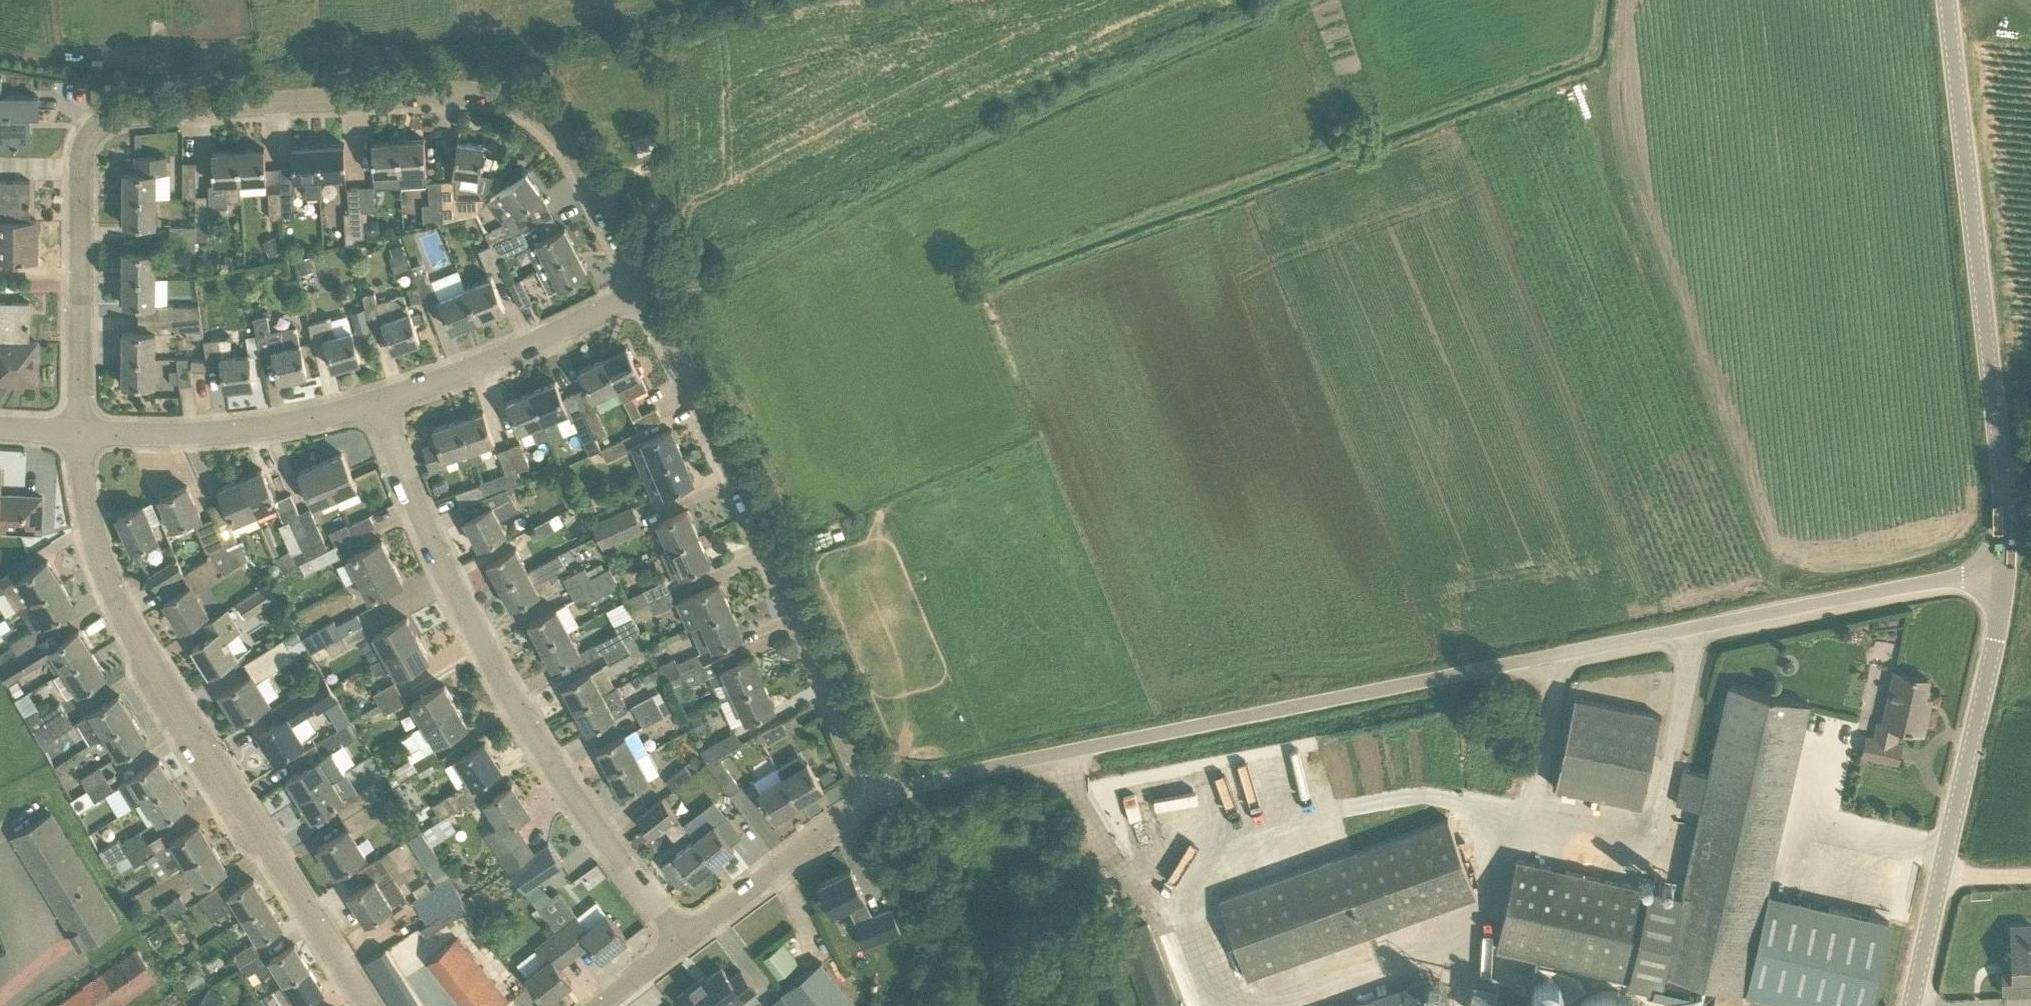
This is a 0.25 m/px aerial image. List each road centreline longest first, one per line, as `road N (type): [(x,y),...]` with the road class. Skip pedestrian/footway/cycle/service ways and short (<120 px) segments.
road 1 (unclassified): [(882,791),(952,769),(1754,602),(2003,565)]
road 2 (residential): [(645,289),(577,155),(542,114),(487,93),(117,114),(92,129)]
road 3 (residential): [(370,1005),(139,646),(96,544),(79,432)]
road 4 (residential): [(680,937),(497,670),(440,563),(375,402)]
road 5 (unclassified): [(2003,565),(1993,387),(1946,0)]
road 6 (residential): [(882,791),(645,289)]
road 7 (unclassified): [(1912,1005),(1968,765),(2003,565)]
road 8 (residential): [(79,432),(81,154),(92,129)]
road 9 (residential): [(375,402),(308,420),(198,432),(79,432)]
road 10 (residential): [(645,289),(496,361),(375,402)]
road 11 (residential): [(680,937),(796,845),(882,791)]

